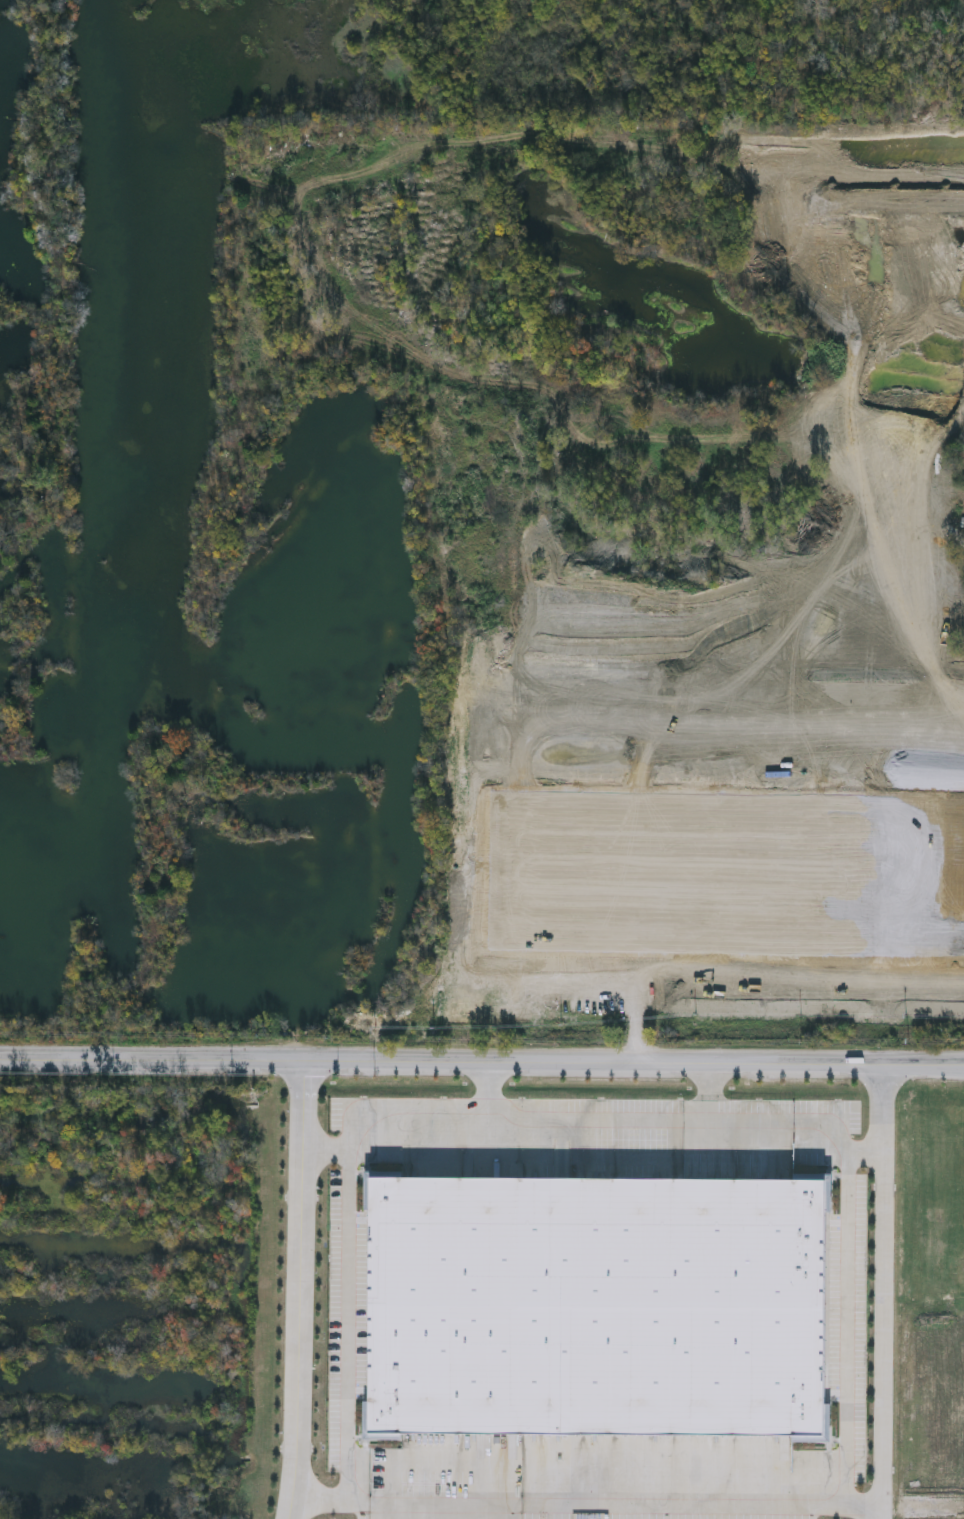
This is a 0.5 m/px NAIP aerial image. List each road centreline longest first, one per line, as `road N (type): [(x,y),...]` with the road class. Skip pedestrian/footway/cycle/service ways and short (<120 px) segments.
road 1 (tertiary): [(0,1062),(963,1066)]

